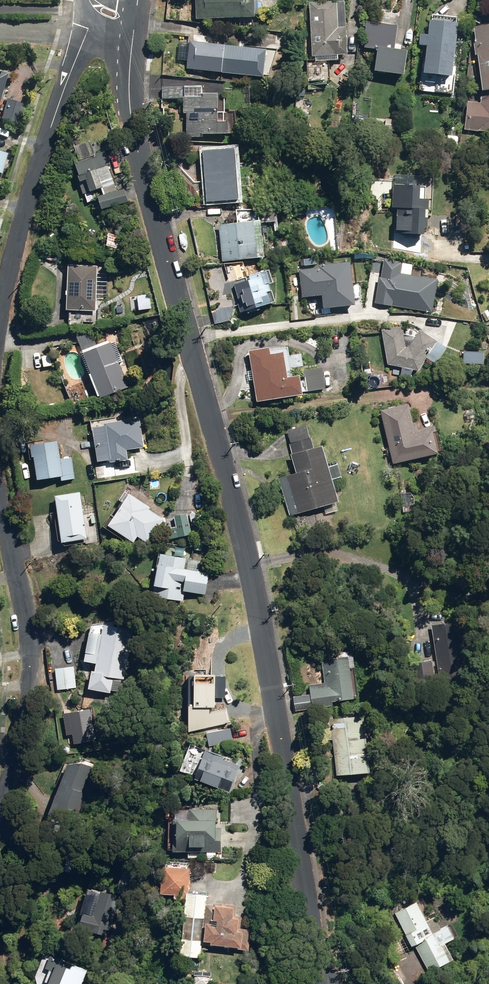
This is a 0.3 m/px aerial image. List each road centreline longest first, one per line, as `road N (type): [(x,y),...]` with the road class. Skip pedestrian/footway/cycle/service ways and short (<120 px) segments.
road 1 (residential): [(324,983),(254,585),(132,123),(132,38)]
road 2 (residential): [(0,806),(24,721),(28,670),(0,498)]
road 3 (residential): [(0,303),(91,20)]

